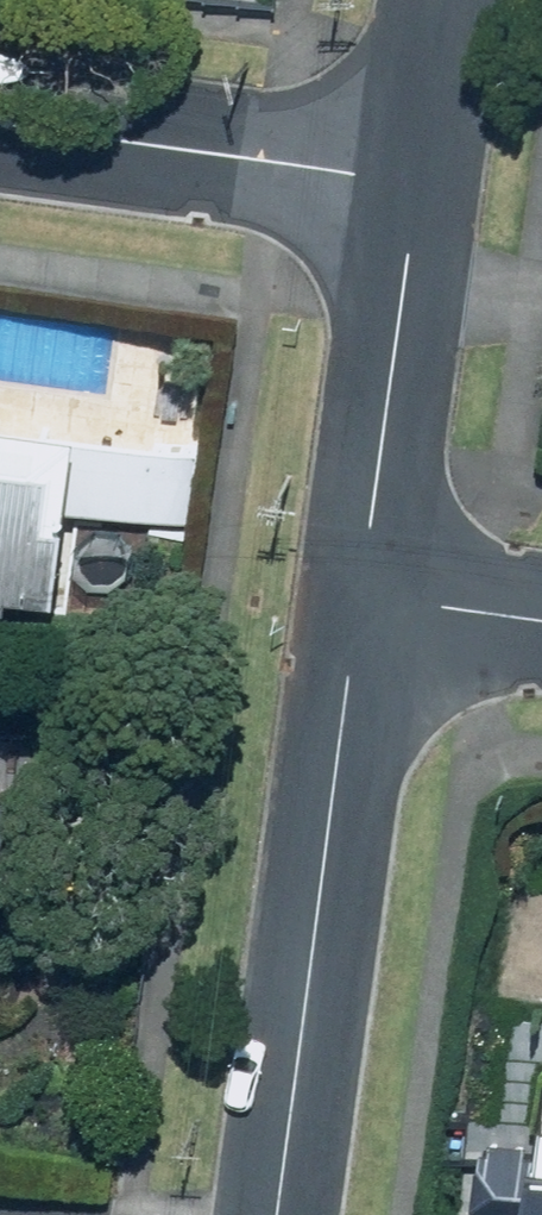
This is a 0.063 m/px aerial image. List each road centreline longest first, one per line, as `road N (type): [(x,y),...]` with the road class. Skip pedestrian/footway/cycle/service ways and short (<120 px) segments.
road 1 (residential): [(360,598),(278,1214)]
road 2 (residential): [(413,180),(360,598)]
road 3 (residential): [(0,122),(413,180)]
road 4 (residential): [(541,622),(360,598)]
road 5 (residential): [(438,0),(413,180)]

